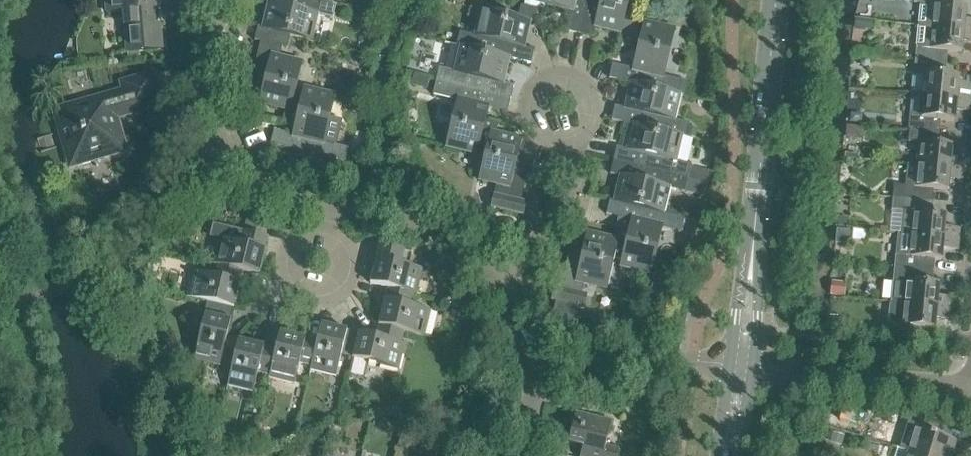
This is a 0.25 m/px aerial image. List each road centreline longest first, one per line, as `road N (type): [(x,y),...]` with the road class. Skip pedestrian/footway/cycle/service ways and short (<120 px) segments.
road 1 (tertiary): [(742,368),(778,0)]
road 2 (residential): [(340,207),(282,193),(228,155),(211,111),(207,64),(221,0)]
road 3 (residential): [(742,368),(970,389)]
road 4 (residential): [(543,372),(742,368)]
road 5 (residential): [(501,286),(463,249),(402,220),(340,207)]
road 6 (residential): [(330,233),(297,240),(288,258),(301,288),(337,291),(352,258),(343,242)]
road 7 (residential): [(571,144),(539,115),(542,92),(559,78),(578,79),(600,103),(590,136)]
road 8 (residential): [(501,286),(573,193),(571,144)]

